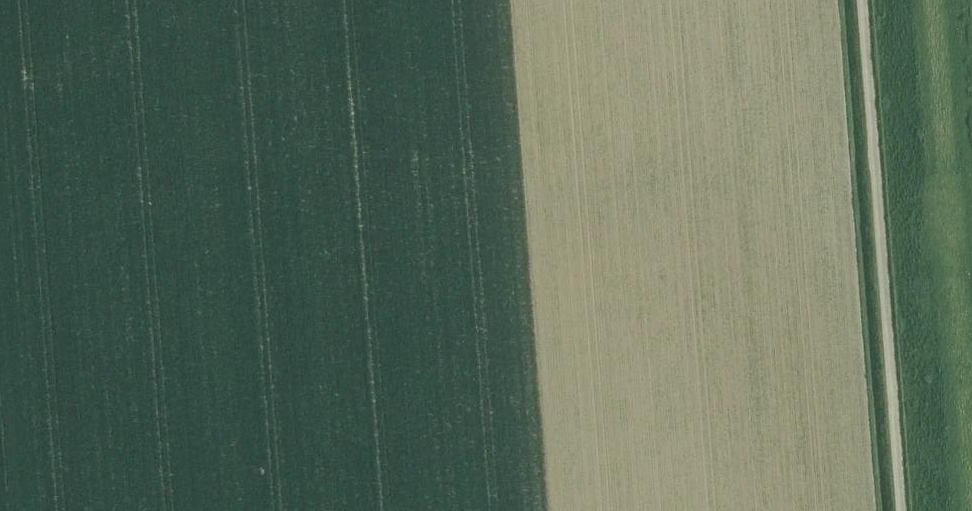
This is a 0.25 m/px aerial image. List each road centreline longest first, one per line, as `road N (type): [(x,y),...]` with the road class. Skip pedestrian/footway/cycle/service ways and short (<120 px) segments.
road 1 (unclassified): [(898,510),(857,0)]

